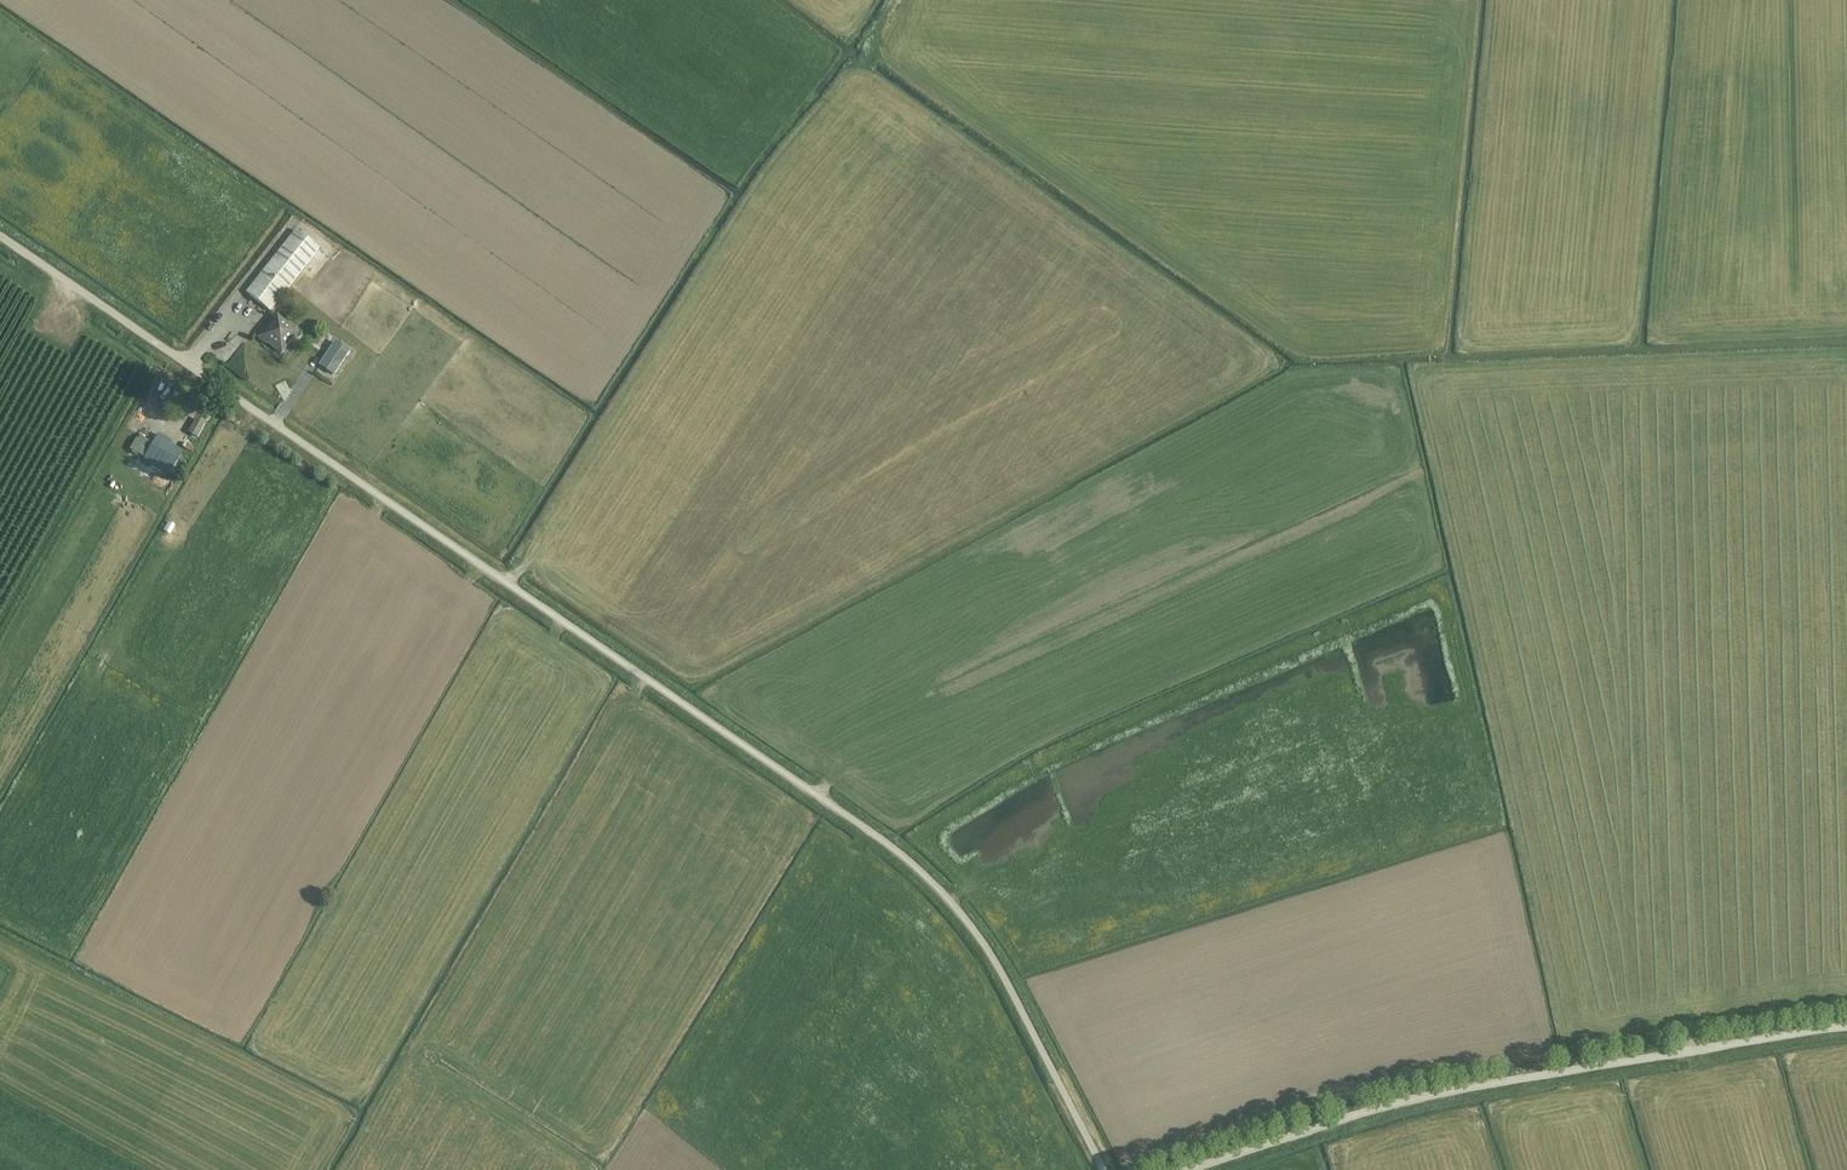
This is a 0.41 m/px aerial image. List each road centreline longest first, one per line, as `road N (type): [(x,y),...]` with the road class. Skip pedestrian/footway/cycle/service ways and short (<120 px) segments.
road 1 (unclassified): [(1101,1169),(990,953),(890,846),(0,234)]
road 2 (unclassified): [(1197,1169),(1335,1122),(1454,1093),(1846,1028)]

